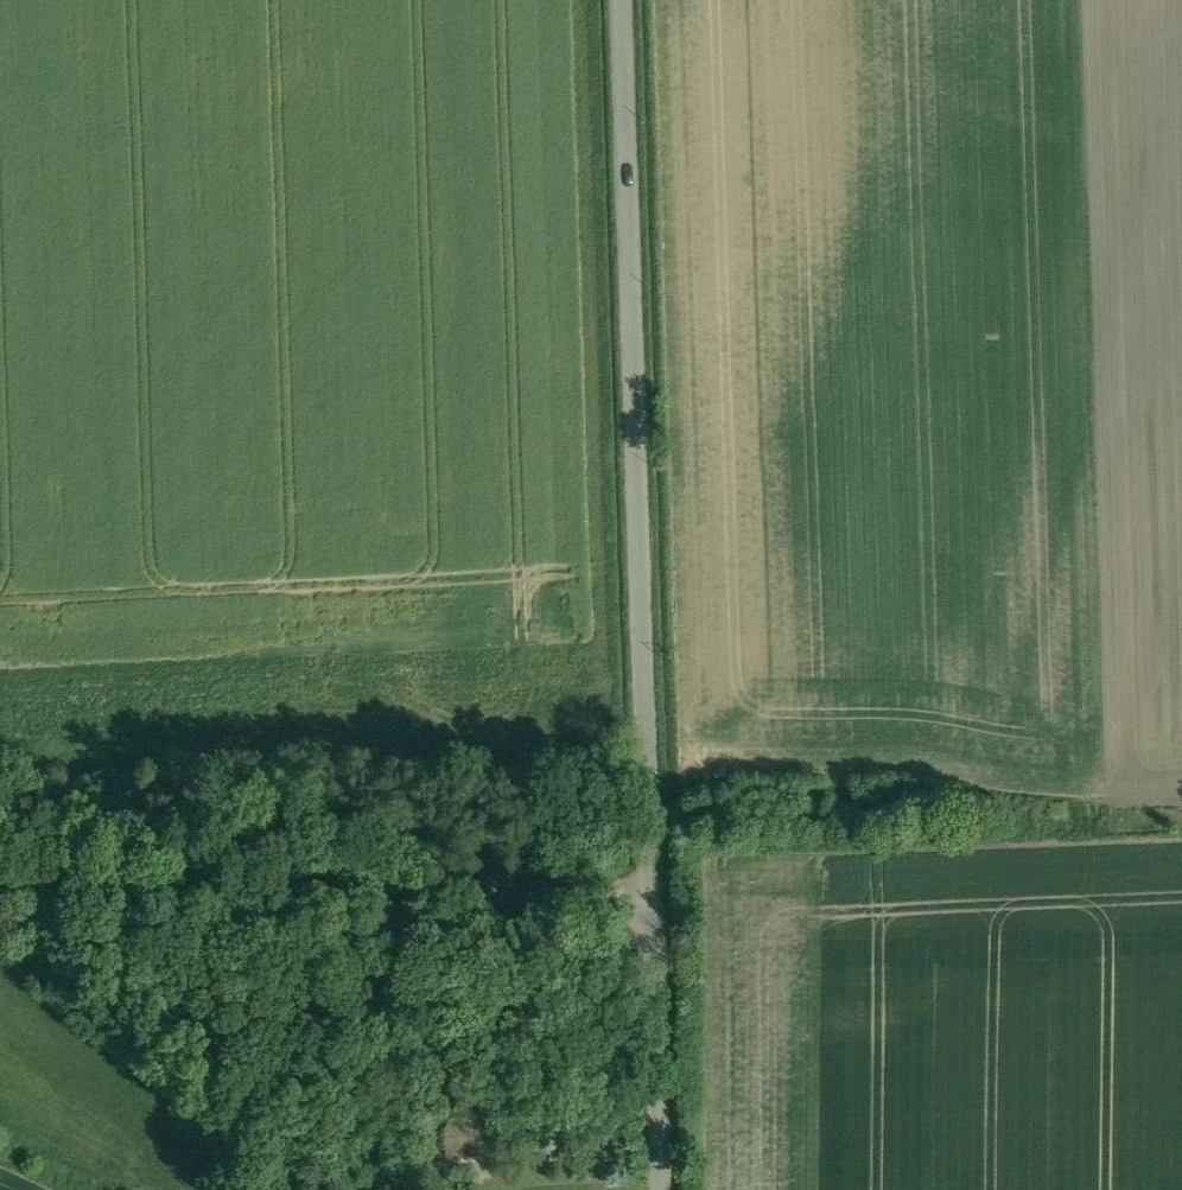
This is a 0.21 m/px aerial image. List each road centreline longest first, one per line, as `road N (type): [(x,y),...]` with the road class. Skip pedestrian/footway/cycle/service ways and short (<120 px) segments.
road 1 (unclassified): [(650,906),(627,0)]
road 2 (unclassified): [(650,906),(0,874)]
road 3 (unclassified): [(661,1189),(650,906)]

